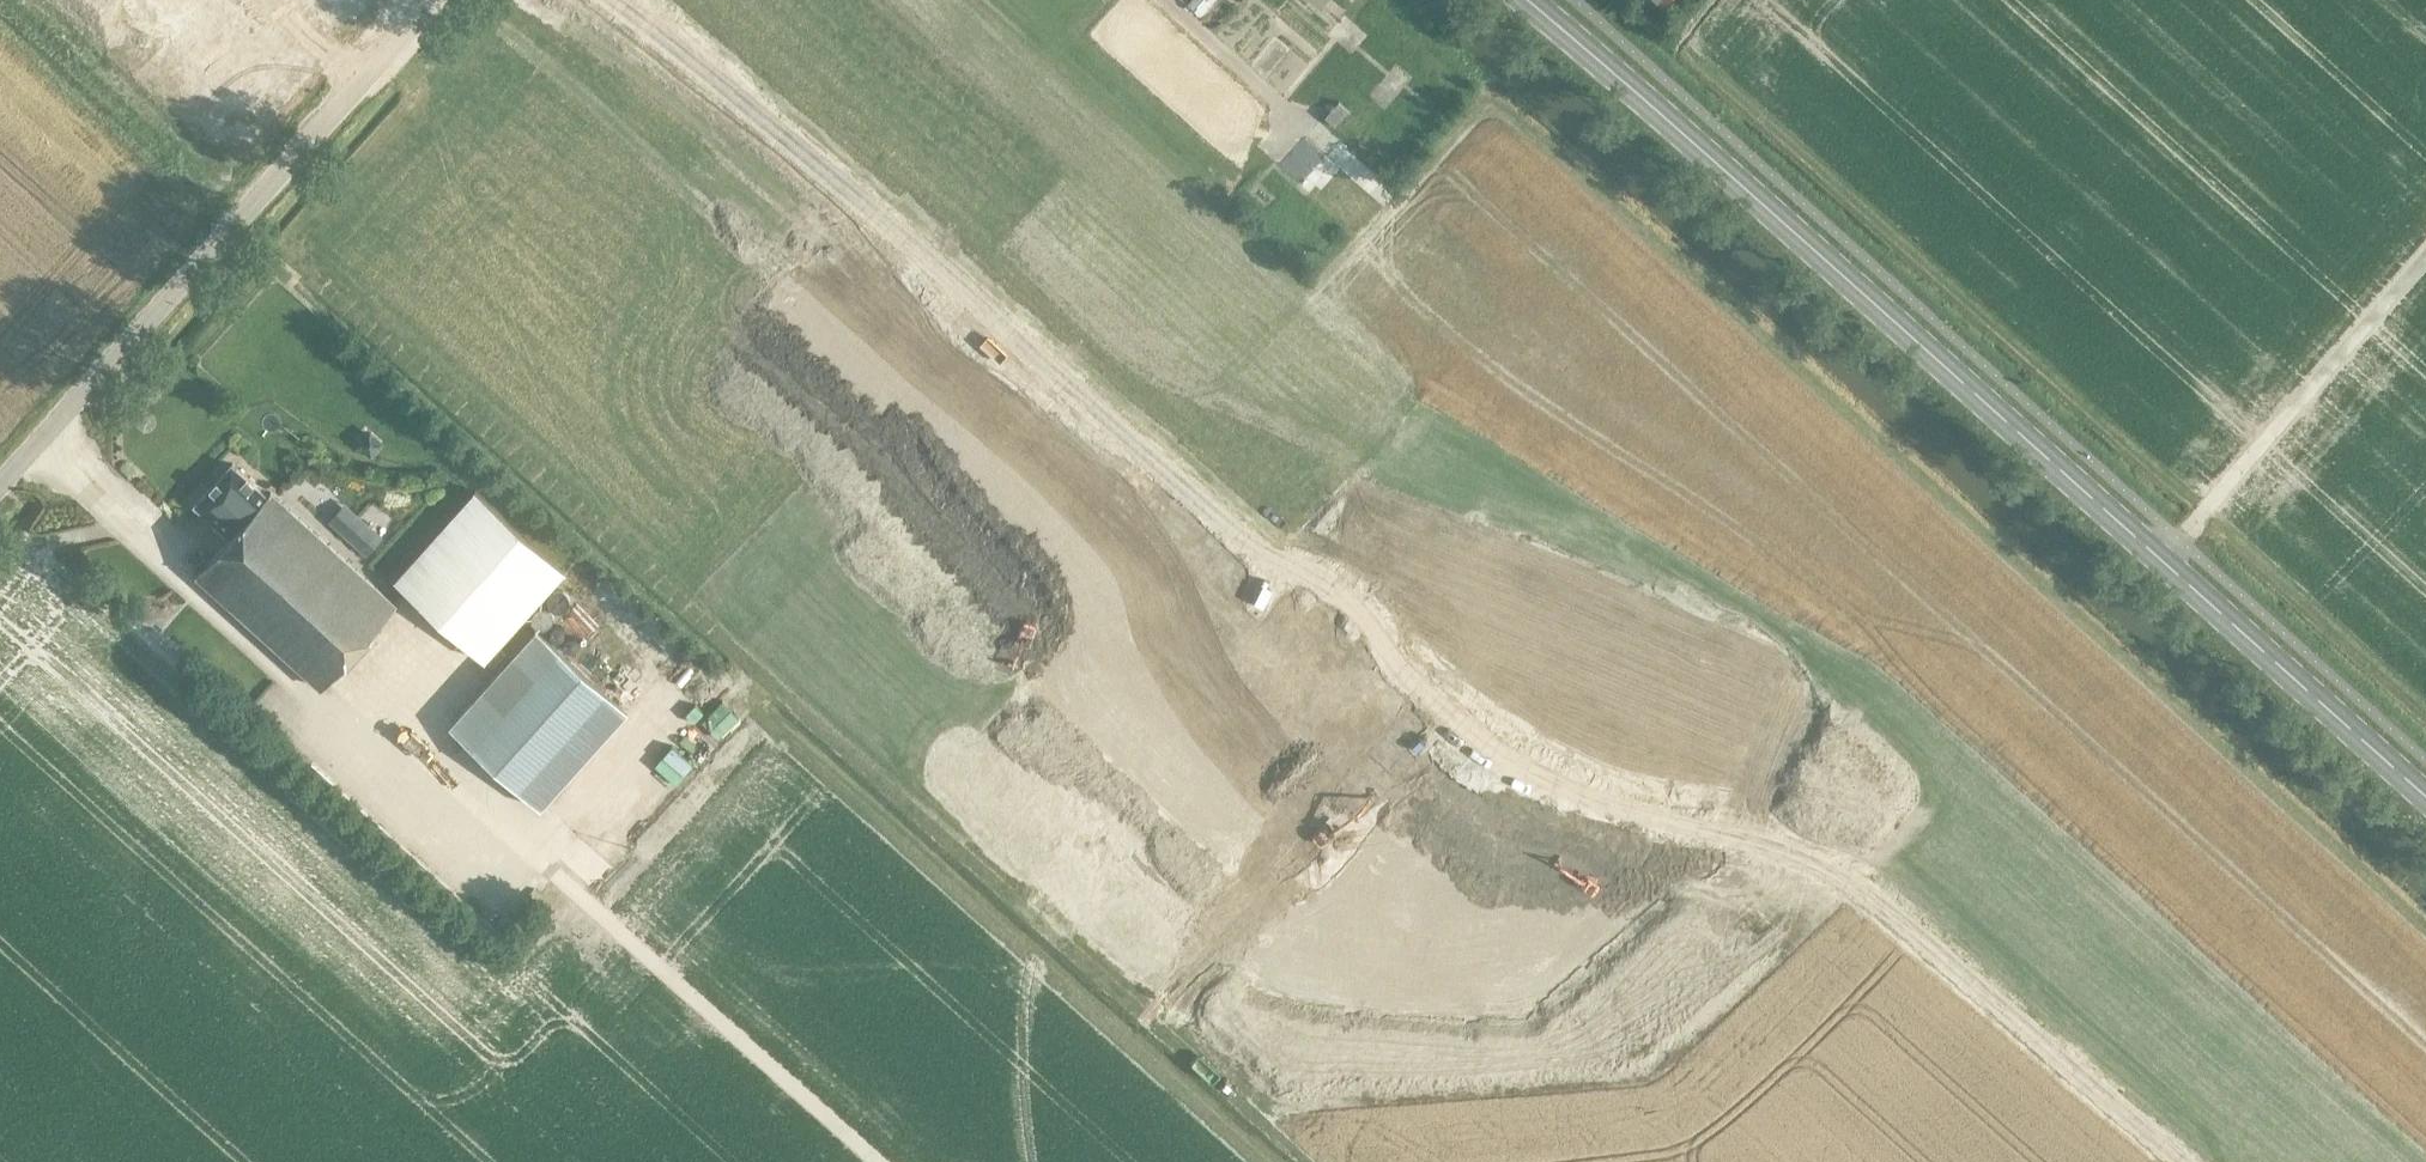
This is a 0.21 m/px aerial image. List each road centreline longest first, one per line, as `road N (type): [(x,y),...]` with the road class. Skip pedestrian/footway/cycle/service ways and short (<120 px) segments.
road 1 (secondary): [(2425,797),(1534,0)]
road 2 (track): [(876,1161),(552,872),(439,809),(201,602),(175,557),(46,435)]
road 3 (unclassified): [(0,485),(437,0)]

